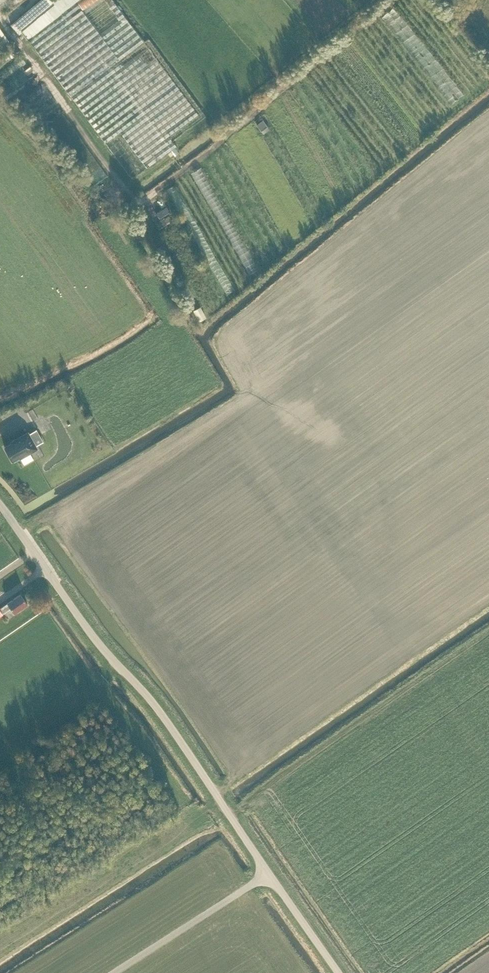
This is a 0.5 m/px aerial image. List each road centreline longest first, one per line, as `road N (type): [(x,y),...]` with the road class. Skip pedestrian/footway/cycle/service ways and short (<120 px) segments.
road 1 (unclassified): [(269,873),(179,738),(98,644),(0,506)]
road 2 (residential): [(112,972),(269,873)]
road 3 (unclassified): [(339,972),(269,873)]

